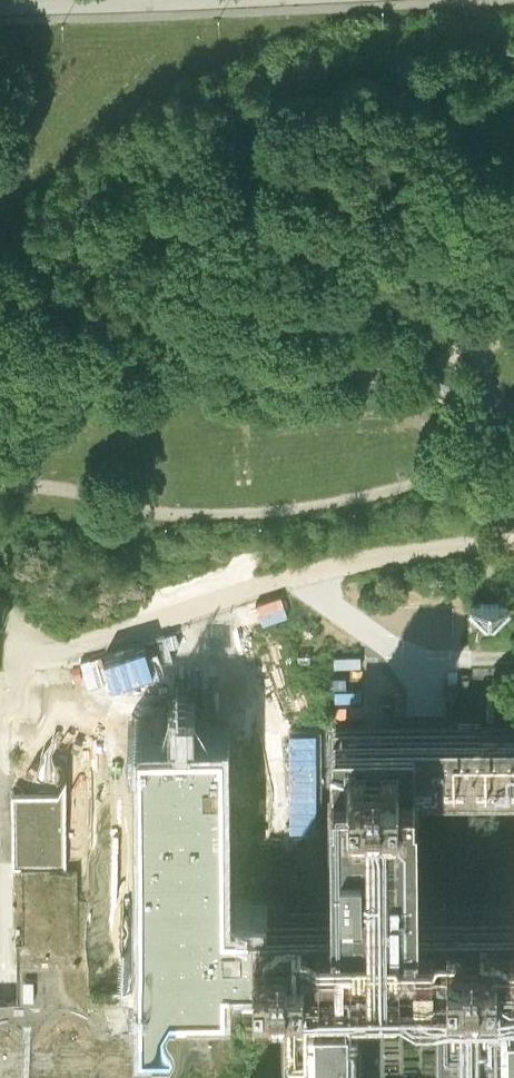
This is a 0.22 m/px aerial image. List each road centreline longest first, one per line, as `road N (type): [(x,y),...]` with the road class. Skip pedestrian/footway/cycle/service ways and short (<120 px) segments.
road 1 (unclassified): [(361,0),(0,9)]

